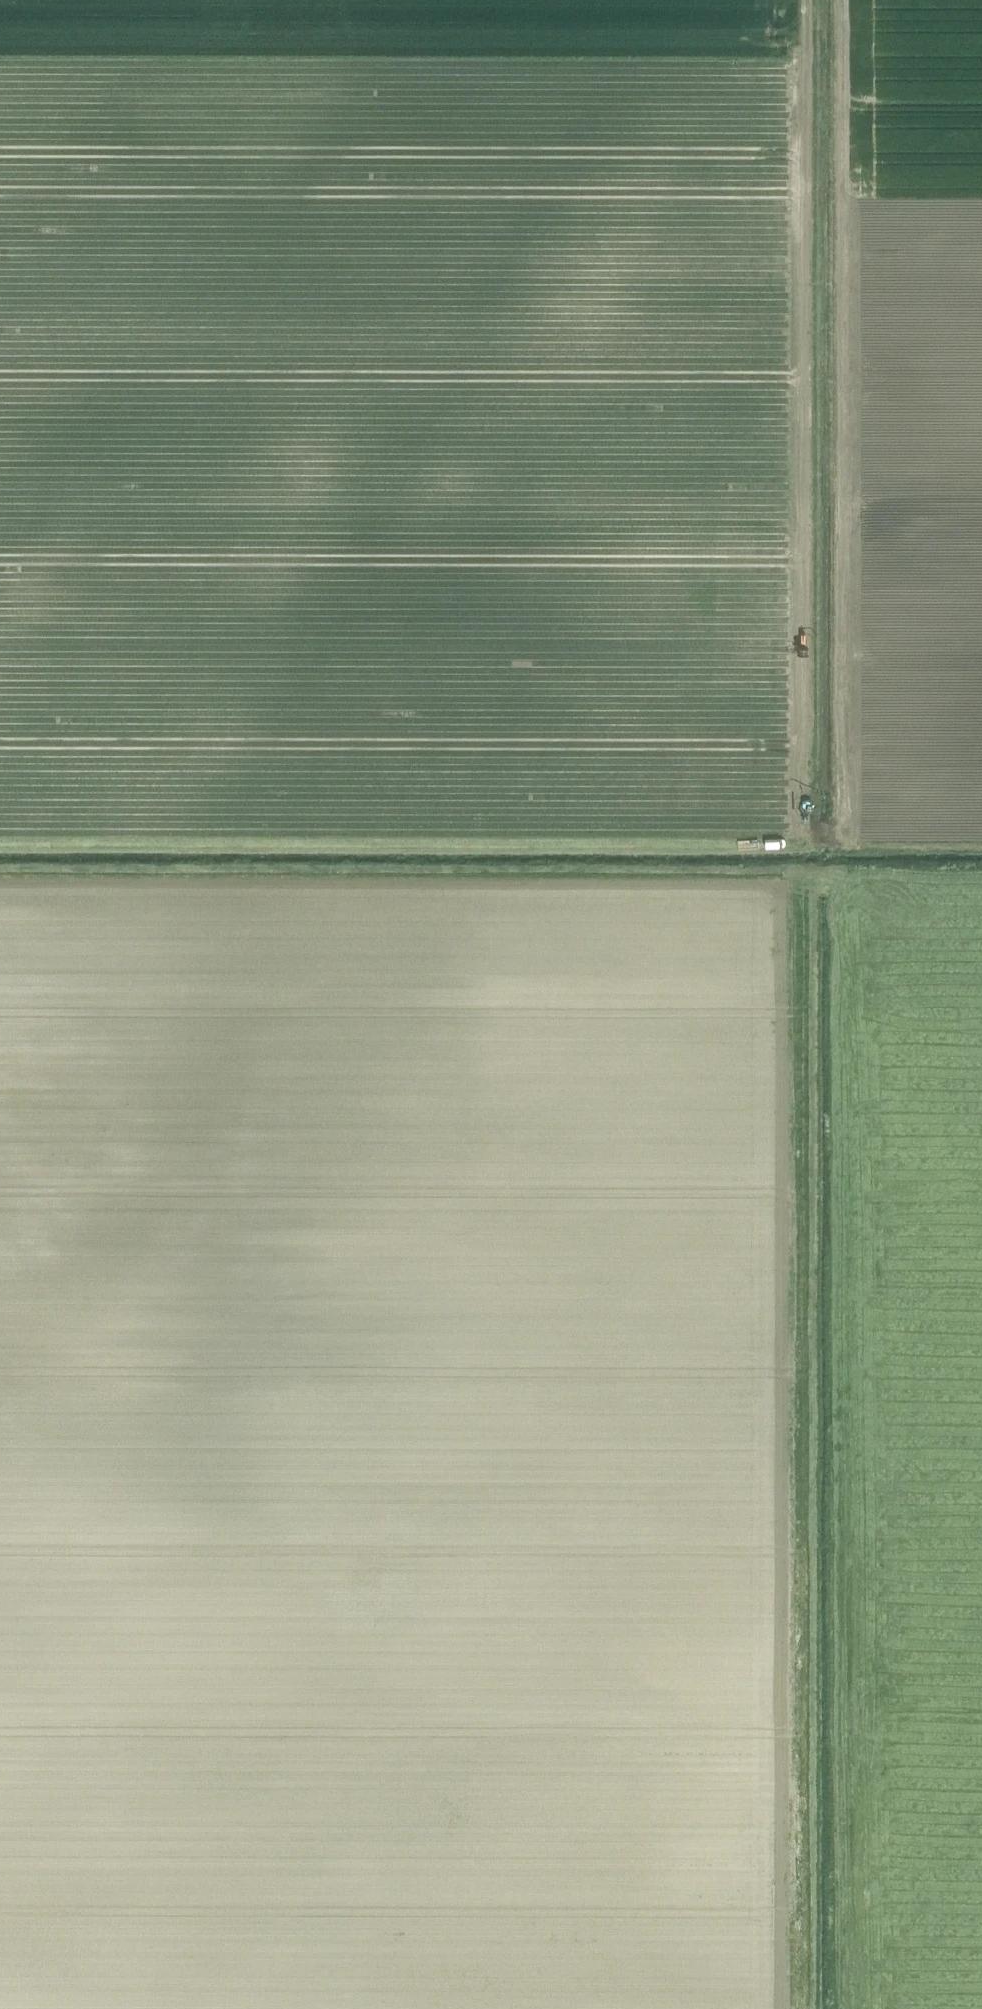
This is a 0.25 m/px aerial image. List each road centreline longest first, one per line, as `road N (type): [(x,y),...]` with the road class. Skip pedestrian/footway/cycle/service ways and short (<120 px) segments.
road 1 (track): [(836,869),(839,2008)]

